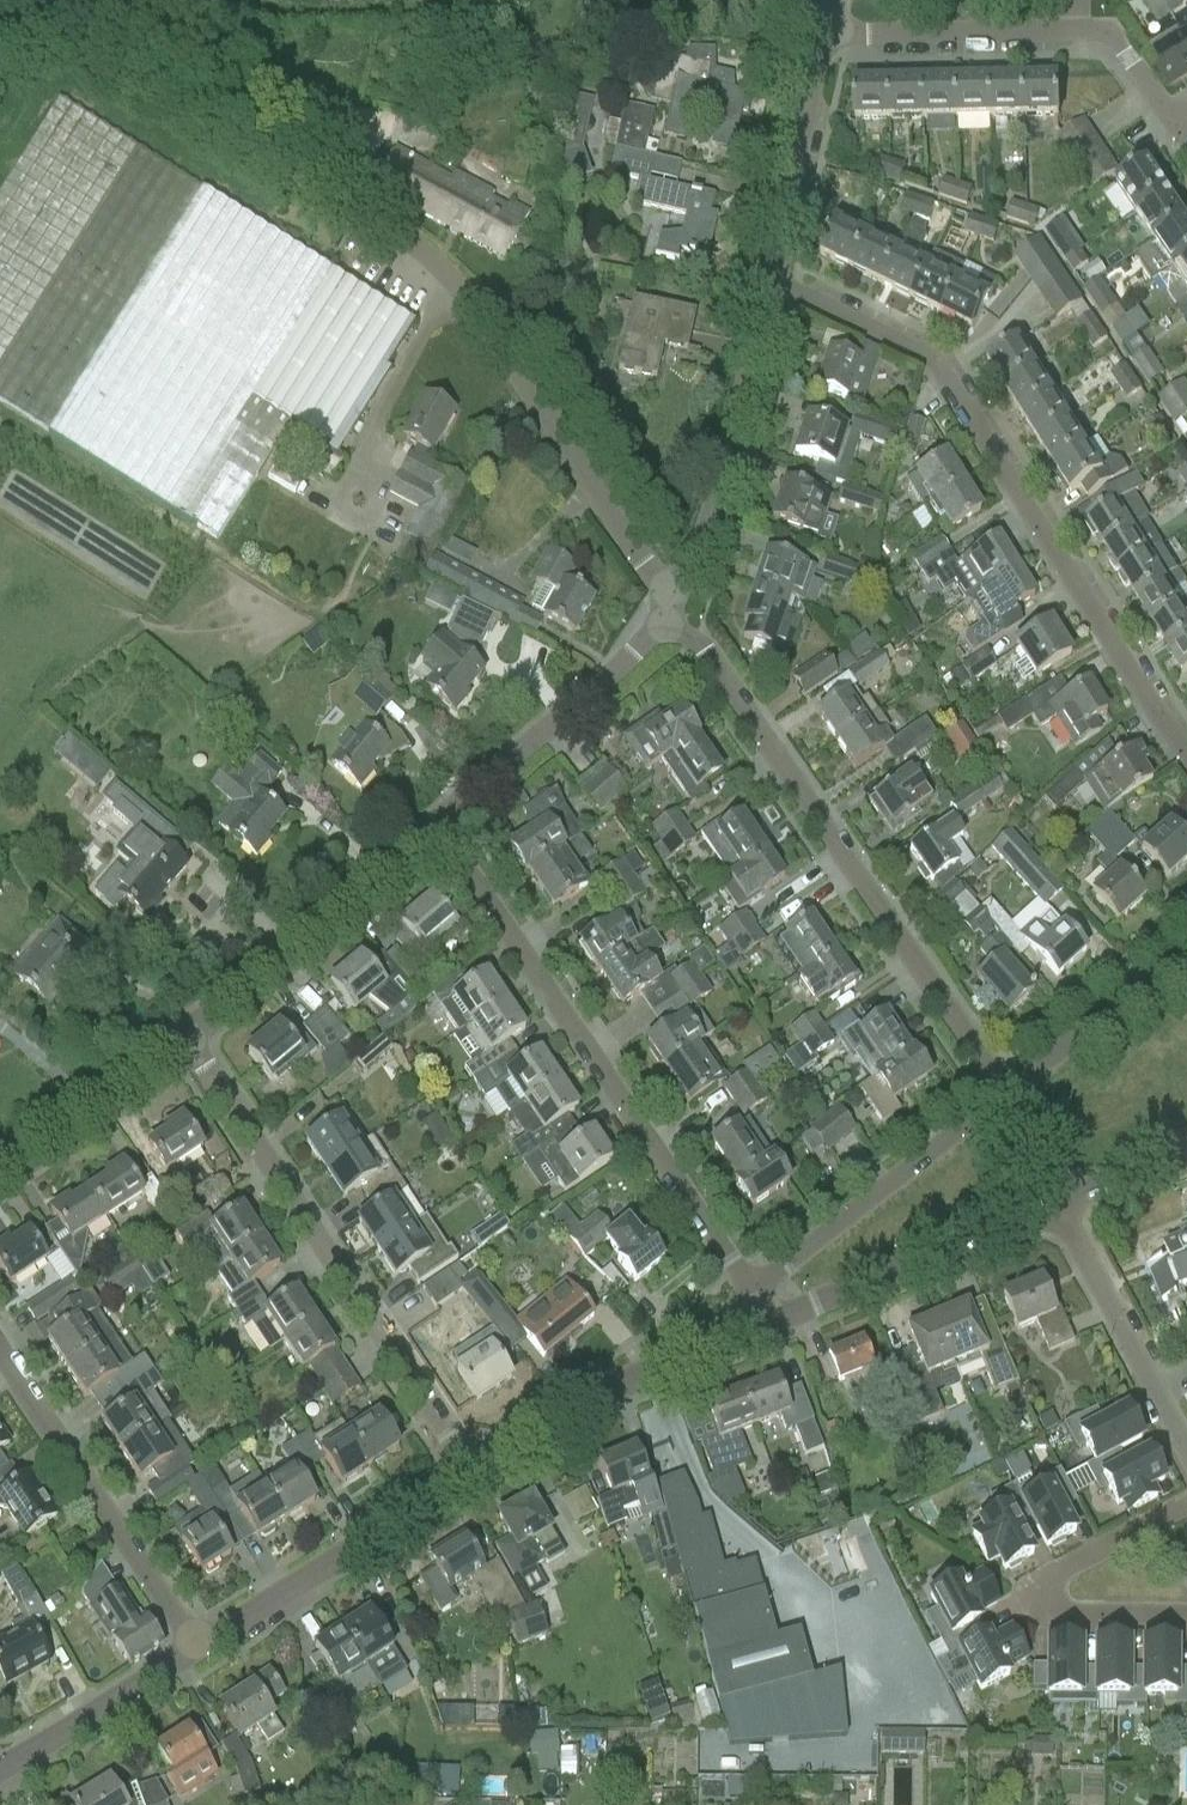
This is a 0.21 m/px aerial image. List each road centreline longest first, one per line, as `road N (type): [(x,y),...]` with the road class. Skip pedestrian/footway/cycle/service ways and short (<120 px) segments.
road 1 (residential): [(24,0),(445,272),(671,603)]
road 2 (residential): [(768,283),(933,361),(1186,758)]
road 3 (residential): [(660,623),(702,650),(1006,1094)]
road 4 (residential): [(752,1290),(433,824)]
road 5 (residential): [(469,1473),(182,1033)]
road 6 (residential): [(200,1640),(0,1350)]
road 7 (residential): [(671,603),(729,464),(768,283)]
road 8 (residential): [(763,1316),(591,1397),(469,1473)]
road 9 (residential): [(182,1033),(433,824)]
road 10 (residential): [(1186,1501),(1054,1568),(1044,1587),(1054,1610),(1186,1611)]
road 11 (residential): [(752,1290),(1006,1094)]
road 12 (residential): [(469,1473),(200,1640)]
road 13 (residential): [(763,1316),(1058,1207)]
road 14 (residential): [(433,824),(660,623)]
road 15 (residential): [(1186,1454),(1058,1207)]
road 16 (residential): [(768,283),(823,35)]
road 17 (residential): [(823,35),(1072,30)]
road 18 (residential): [(200,1640),(0,1757)]
road 19 (residential): [(1006,1094),(1186,951)]
road 20 (residential): [(0,1165),(182,1033)]
road 21 (residential): [(1173,125),(1109,30),(1072,30)]
road 22 (residential): [(1058,1207),(1186,1153)]

